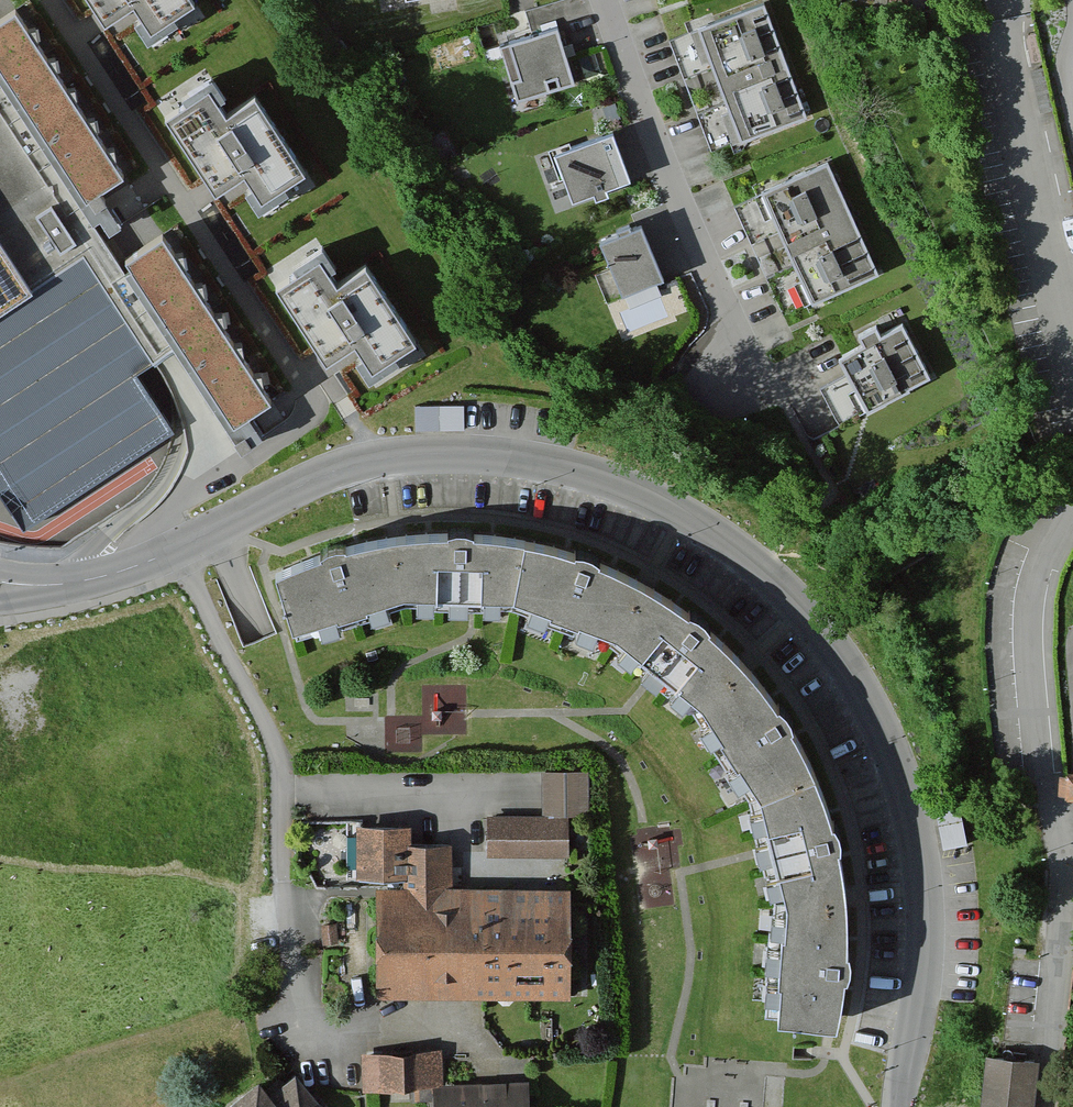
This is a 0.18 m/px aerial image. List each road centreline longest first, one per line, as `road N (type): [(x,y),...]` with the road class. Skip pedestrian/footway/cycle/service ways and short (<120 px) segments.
road 1 (residential): [(0,587),(119,572),(324,475),(398,459),(461,454),(556,466),(664,509),(727,550),(801,619),(847,681),(883,751),(908,825),(919,902),(902,1106)]
road 2 (residential): [(753,368),(596,0)]
road 3 (residential): [(1044,1106),(1067,861)]

